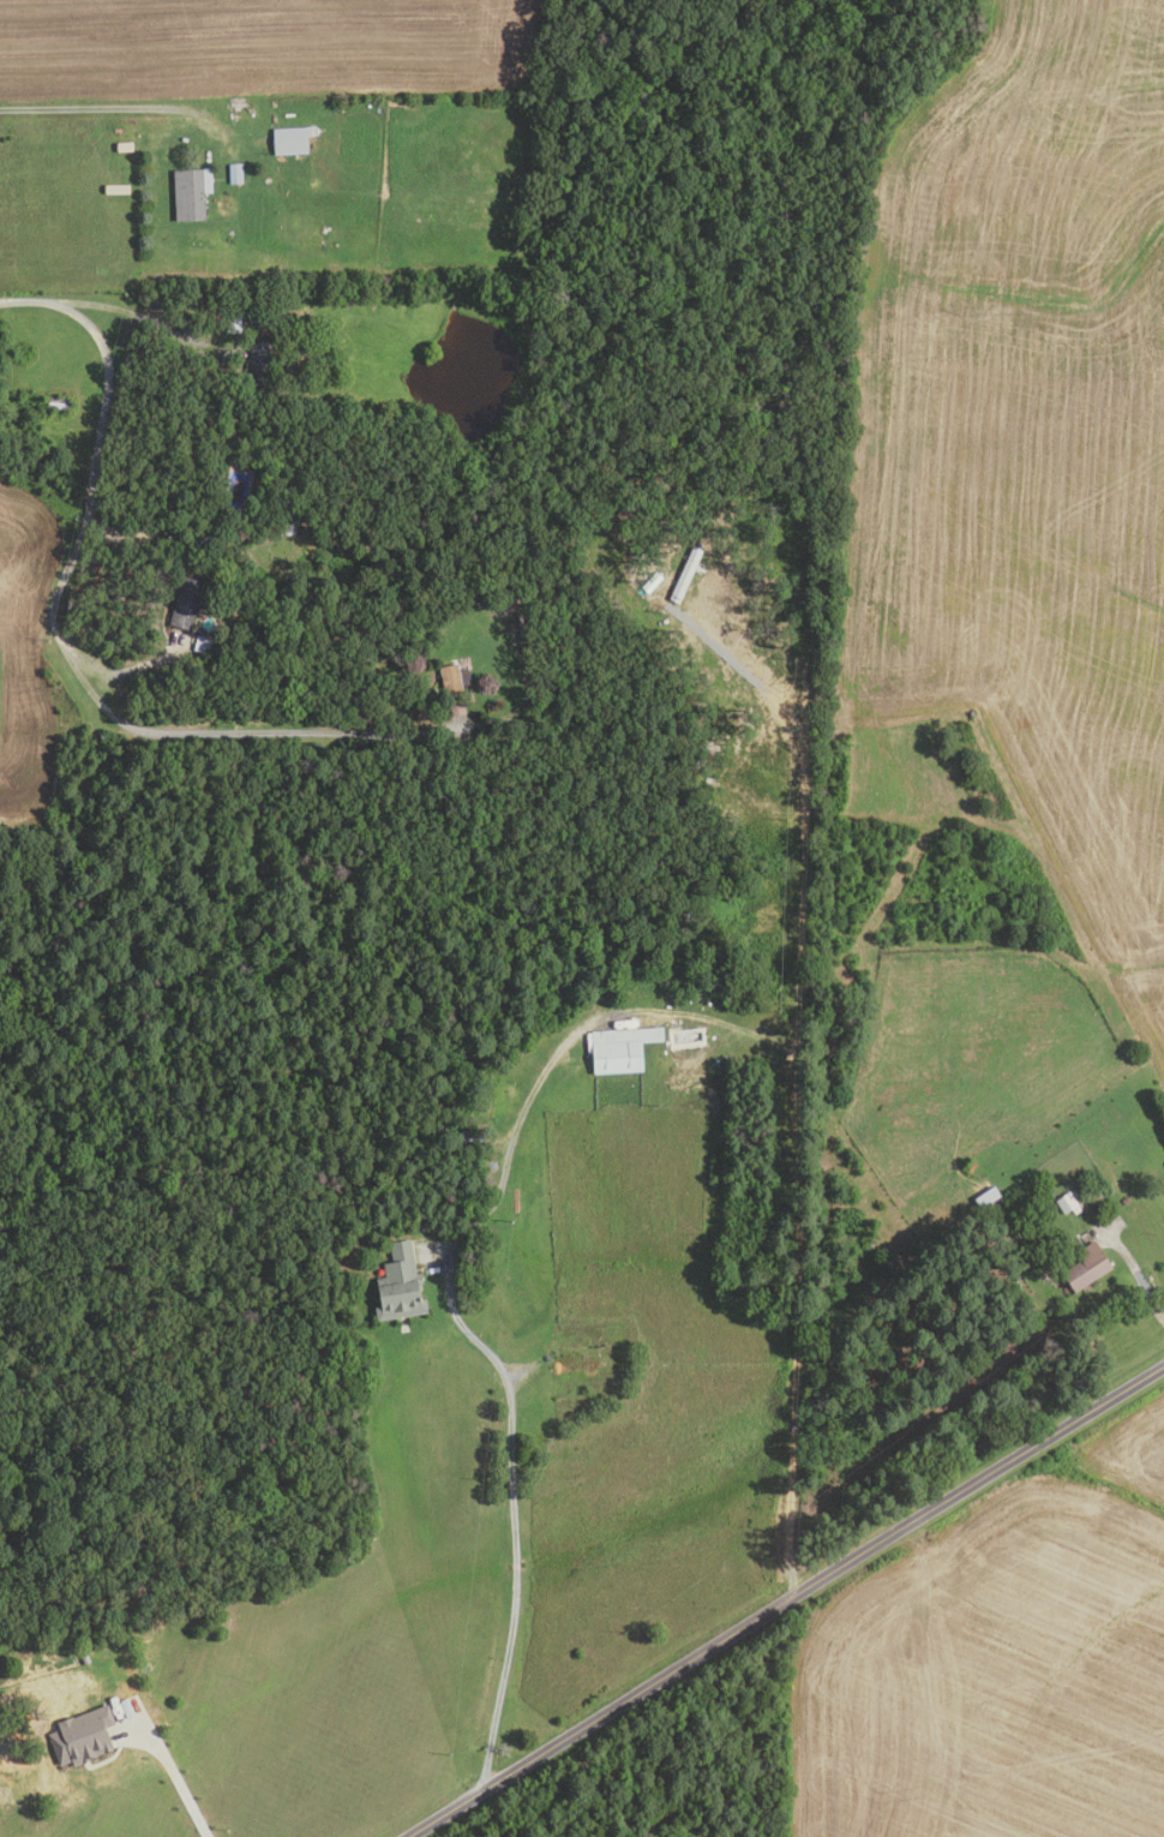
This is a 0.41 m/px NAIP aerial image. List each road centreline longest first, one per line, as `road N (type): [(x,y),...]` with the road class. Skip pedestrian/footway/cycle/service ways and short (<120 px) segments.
road 1 (residential): [(404,1836),(1163,1365)]

